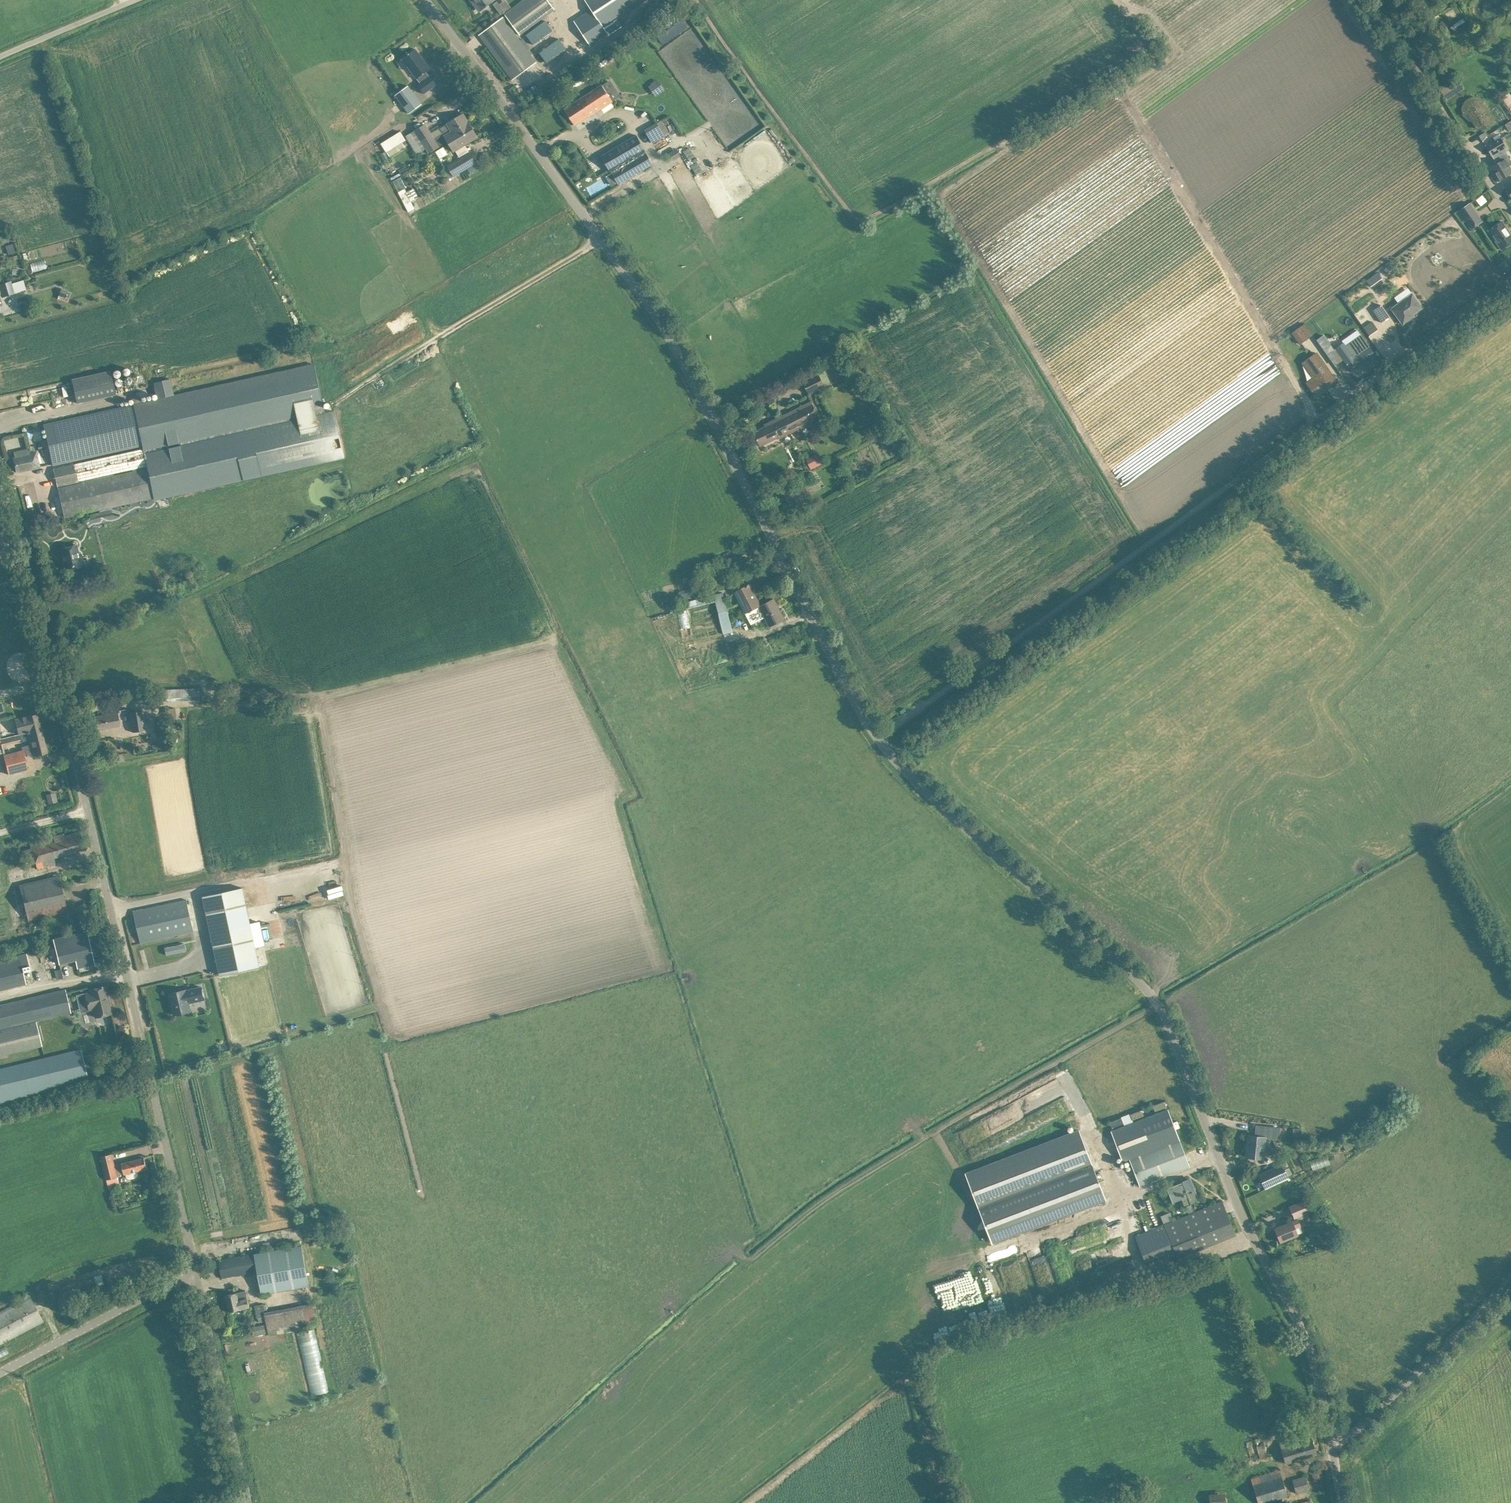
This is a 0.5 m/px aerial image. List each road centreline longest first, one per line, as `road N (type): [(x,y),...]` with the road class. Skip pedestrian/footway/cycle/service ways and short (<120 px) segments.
road 1 (unclassified): [(879,740),(669,332),(425,0)]
road 2 (unclassified): [(1340,1452),(1314,1354),(1152,996),(879,740)]
road 3 (unclassified): [(879,740),(1510,280)]
road 4 (unclassified): [(195,1273),(87,811)]
road 5 (unclassified): [(87,811),(0,475)]
road 6 (unclassified): [(1340,1452),(1510,1287)]
road 7 (unclassified): [(248,1502),(195,1273)]
road 8 (unclassified): [(0,1374),(195,1273)]
road 9 (track): [(1374,0),(1454,127)]
road 10 (unclassified): [(0,58),(136,0)]

